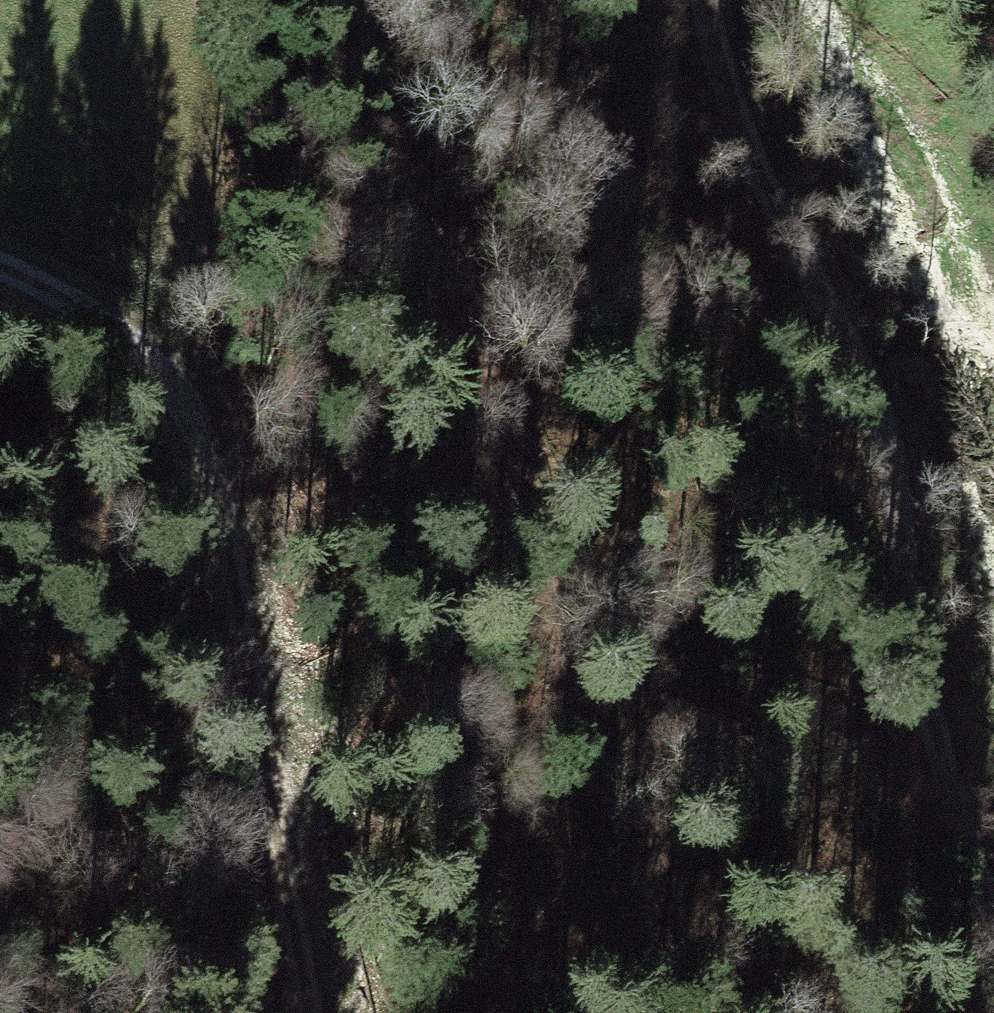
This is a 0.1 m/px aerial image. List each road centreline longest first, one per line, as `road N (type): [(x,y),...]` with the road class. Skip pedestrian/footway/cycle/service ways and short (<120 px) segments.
road 1 (track): [(993,892),(921,647),(882,400),(754,154),(706,0)]
road 2 (track): [(449,267),(488,354),(570,670),(693,1012)]
road 3 (track): [(449,267),(458,555),(500,1012)]
road 4 (track): [(258,684),(238,546),(211,453),(167,379),(96,313),(0,271)]
road 5 (track): [(258,684),(296,1012)]
road 6 (track): [(348,0),(369,32),(400,162),(449,267)]

